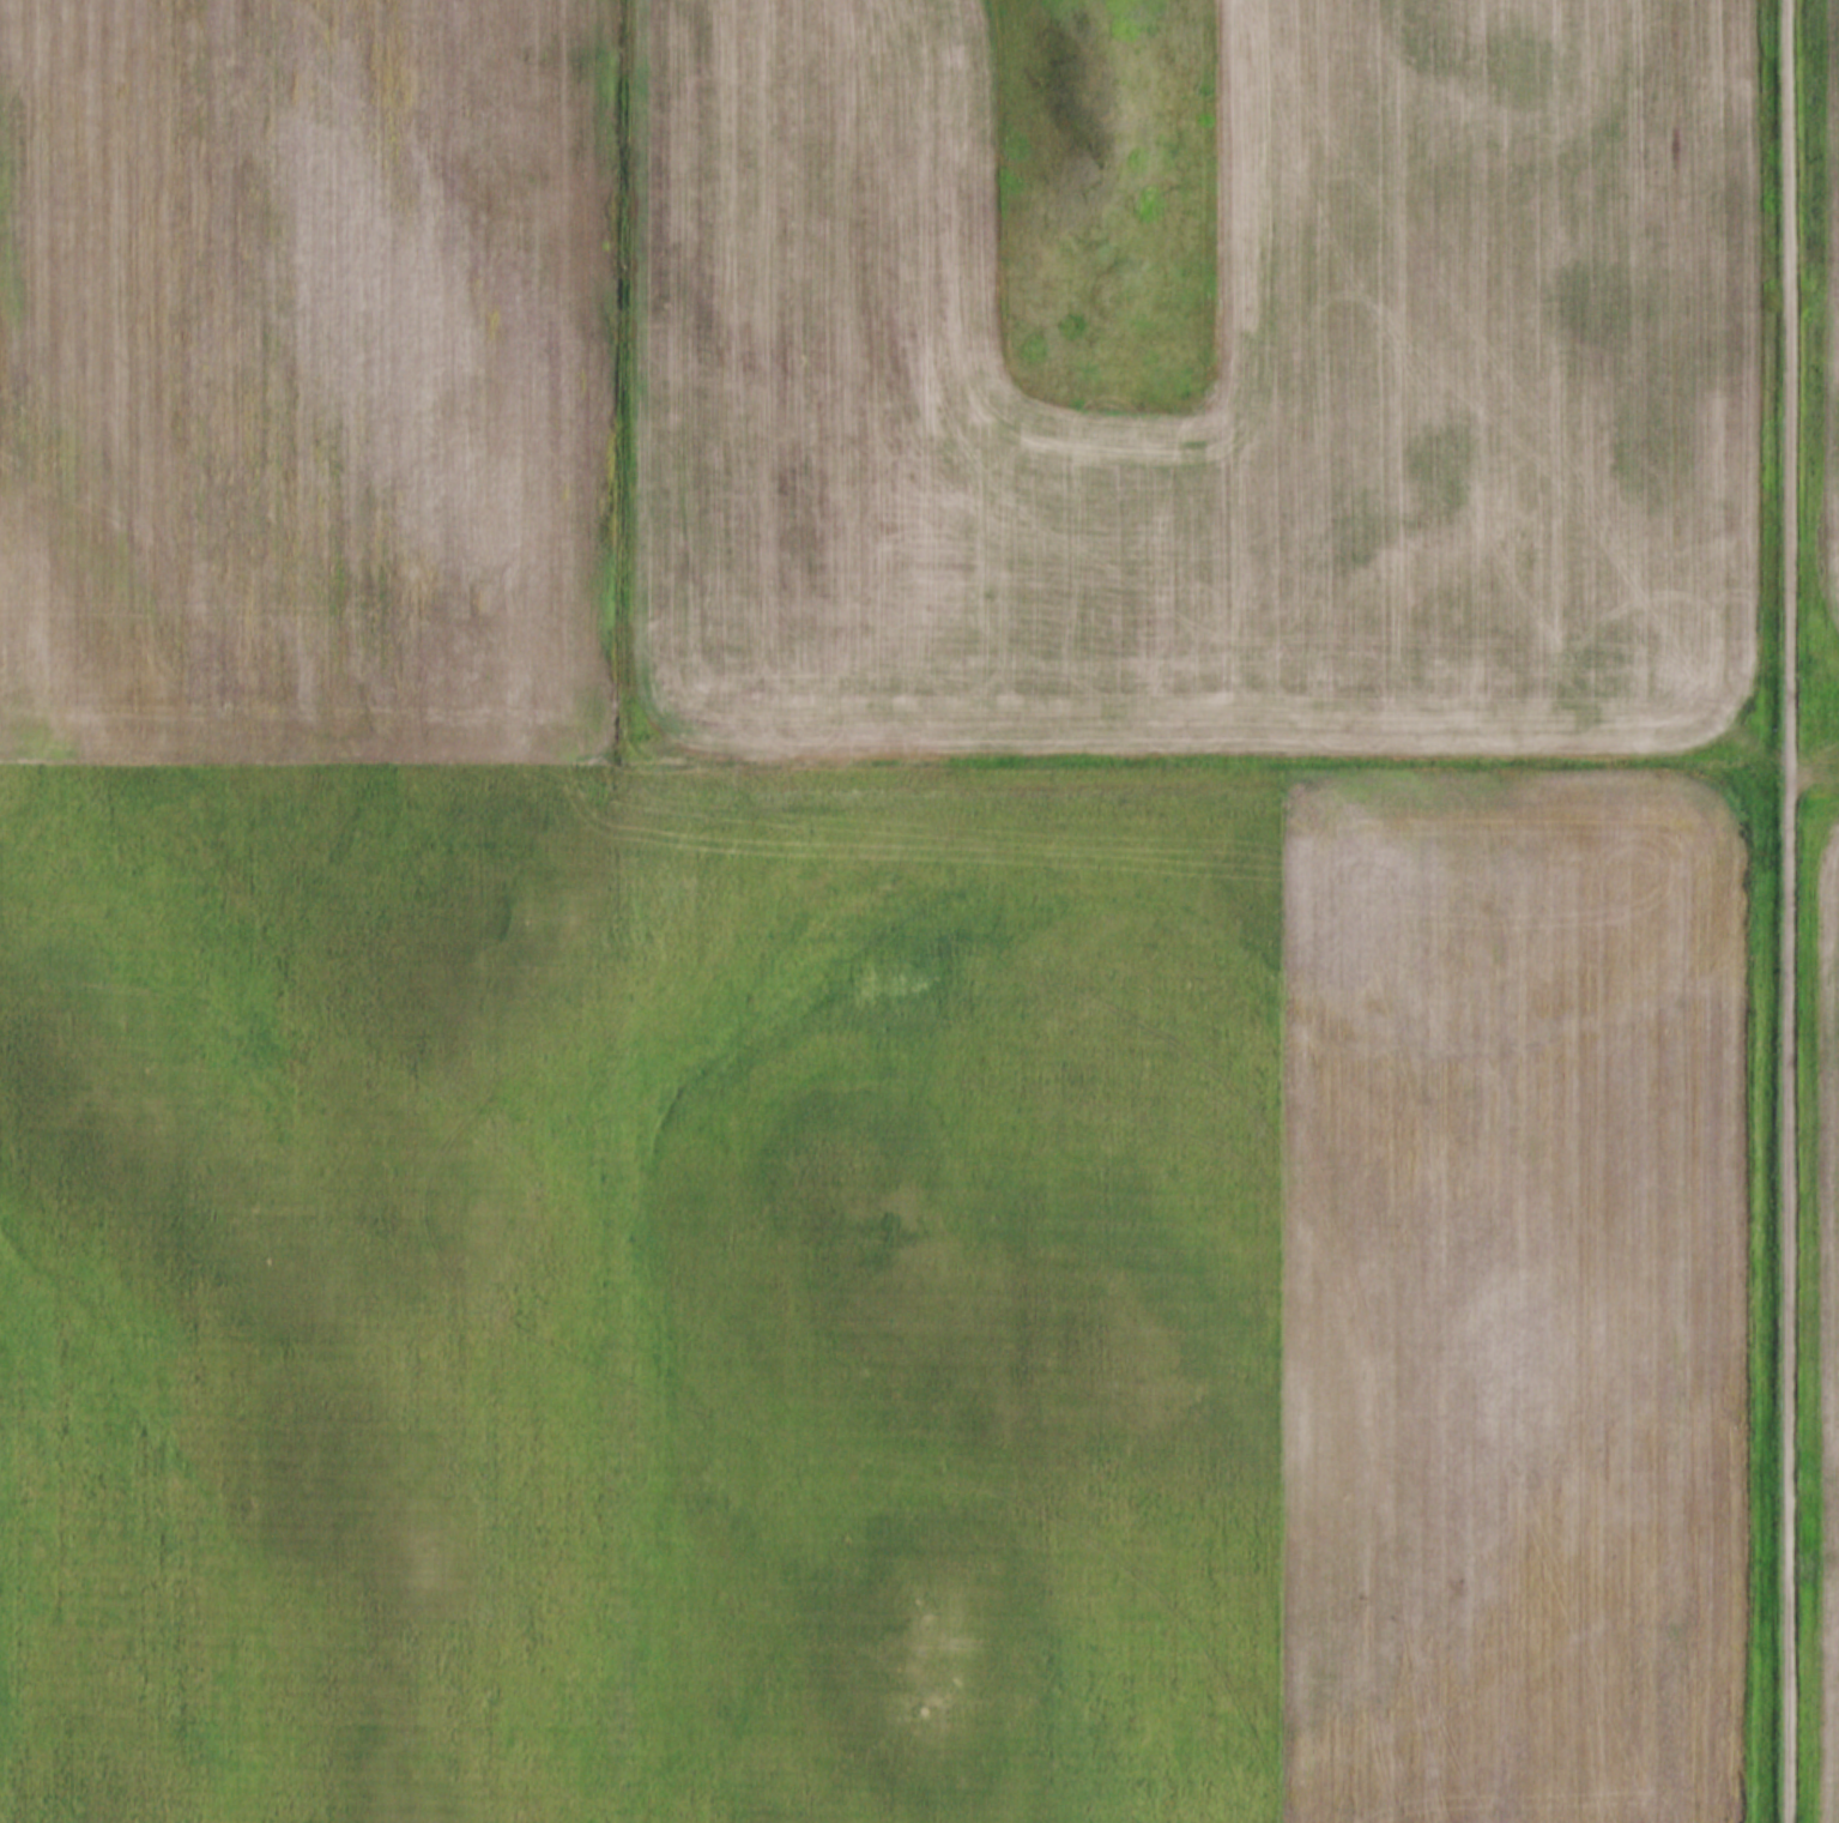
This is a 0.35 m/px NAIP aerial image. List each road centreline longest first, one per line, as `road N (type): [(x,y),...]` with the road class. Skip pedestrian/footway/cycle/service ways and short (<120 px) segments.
road 1 (track): [(1788,0),(1786,1822)]

